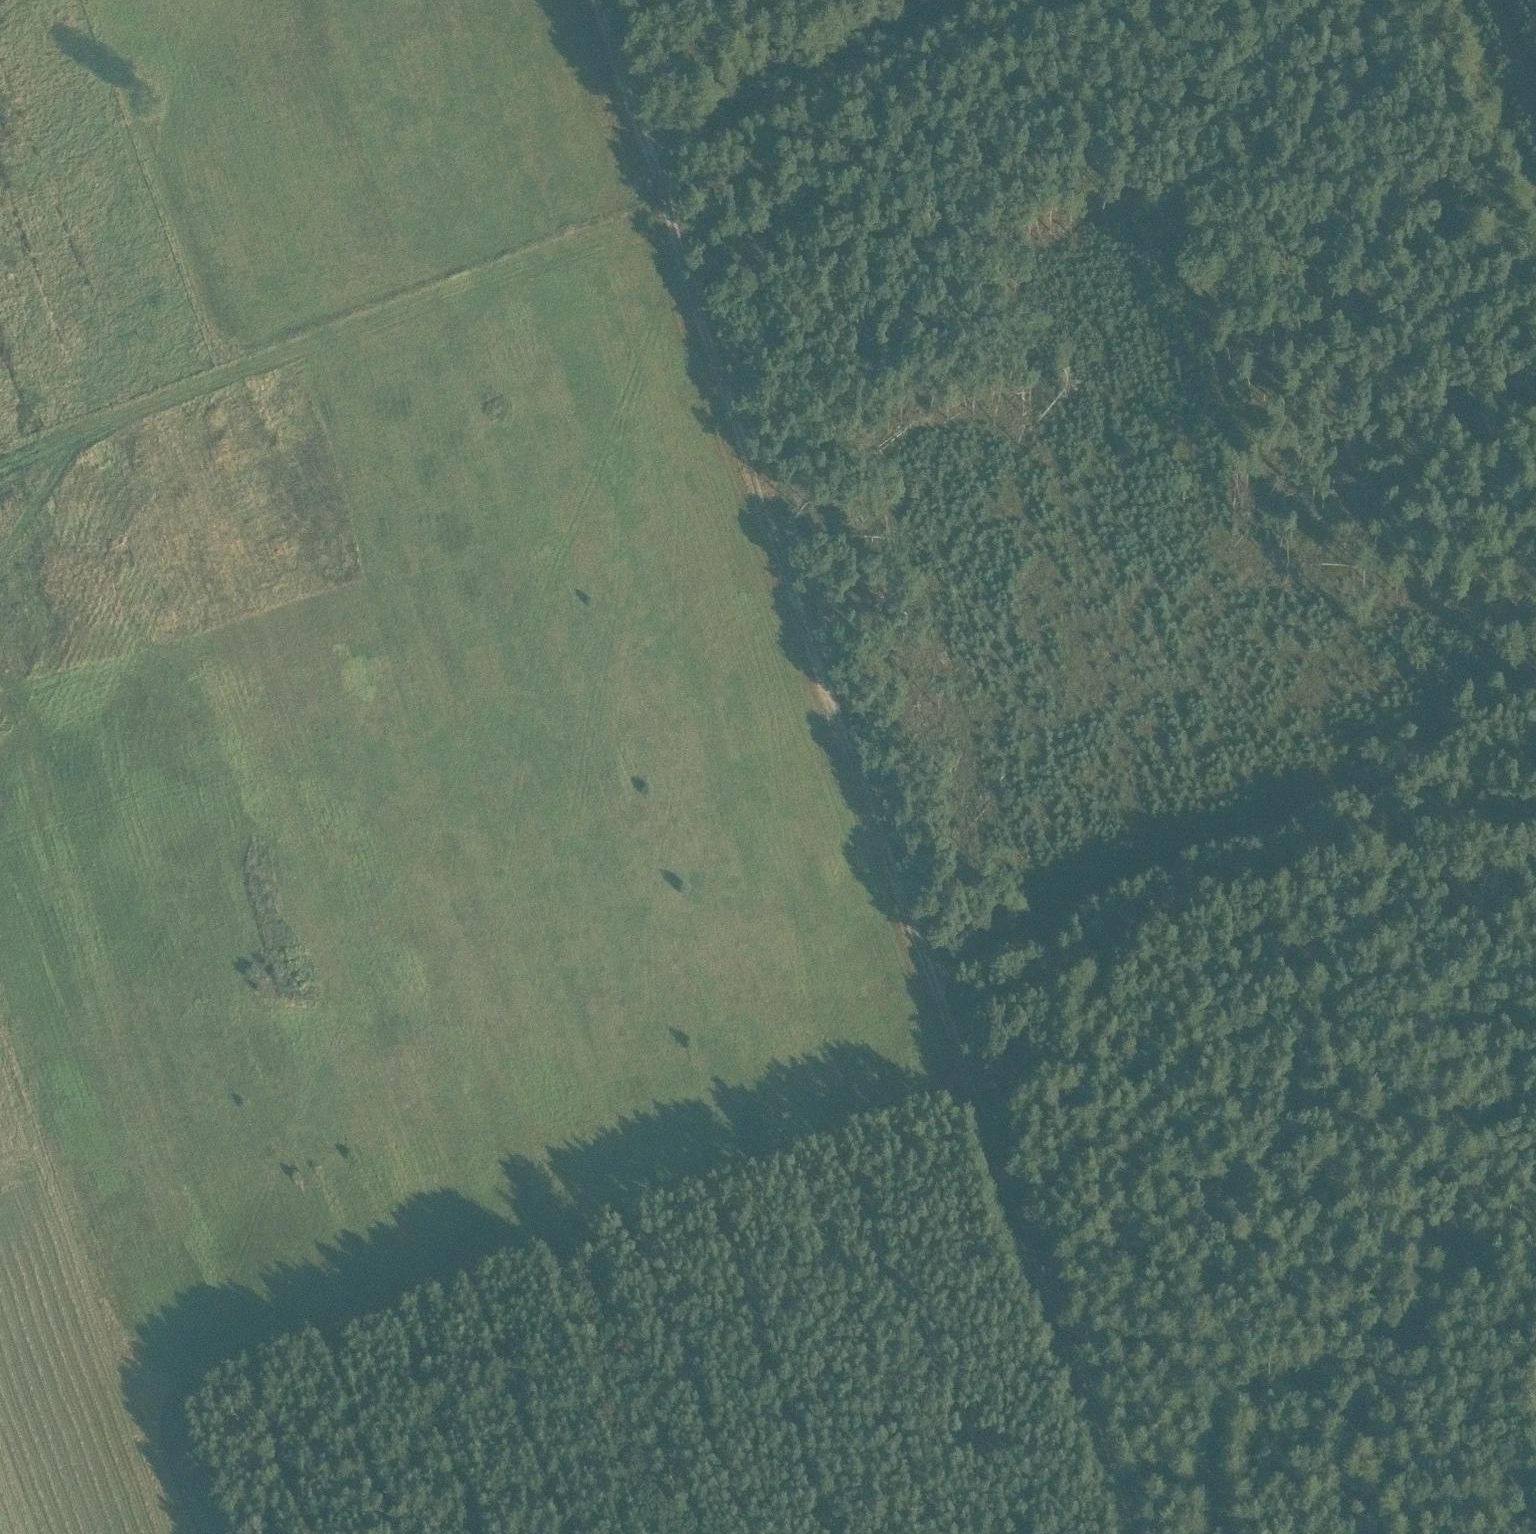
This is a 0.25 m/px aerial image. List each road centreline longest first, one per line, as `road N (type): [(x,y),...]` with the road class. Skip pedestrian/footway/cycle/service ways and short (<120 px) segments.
road 1 (track): [(1131,1533),(959,1085),(963,1056),(590,0)]
road 2 (track): [(208,1533),(170,1425),(187,1389),(209,1370),(959,1085)]
road 3 (track): [(1535,698),(934,980)]

